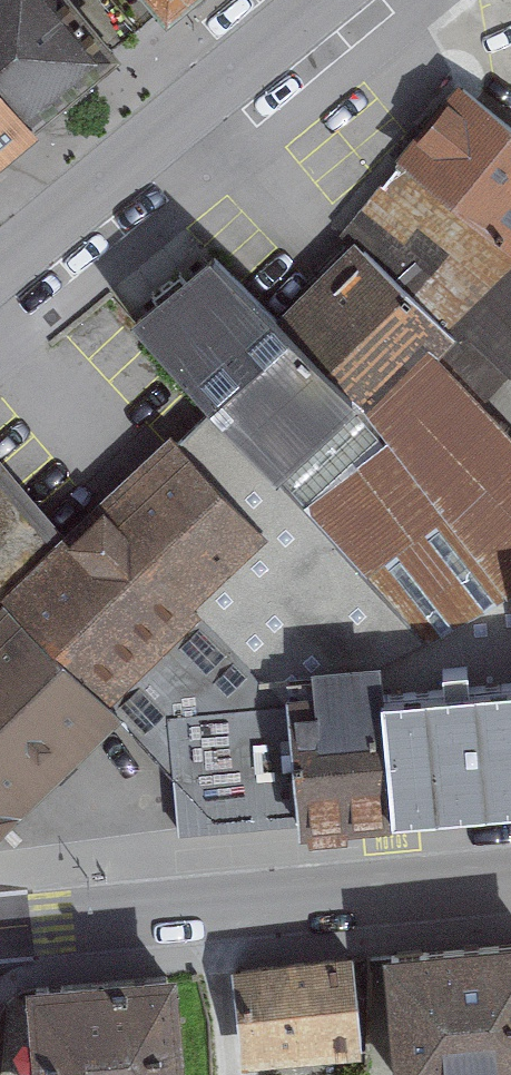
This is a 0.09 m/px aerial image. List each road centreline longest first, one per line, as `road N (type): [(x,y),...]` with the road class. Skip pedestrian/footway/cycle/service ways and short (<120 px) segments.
road 1 (secondary): [(510,881),(0,931)]
road 2 (residential): [(0,275),(210,75),(306,0)]

